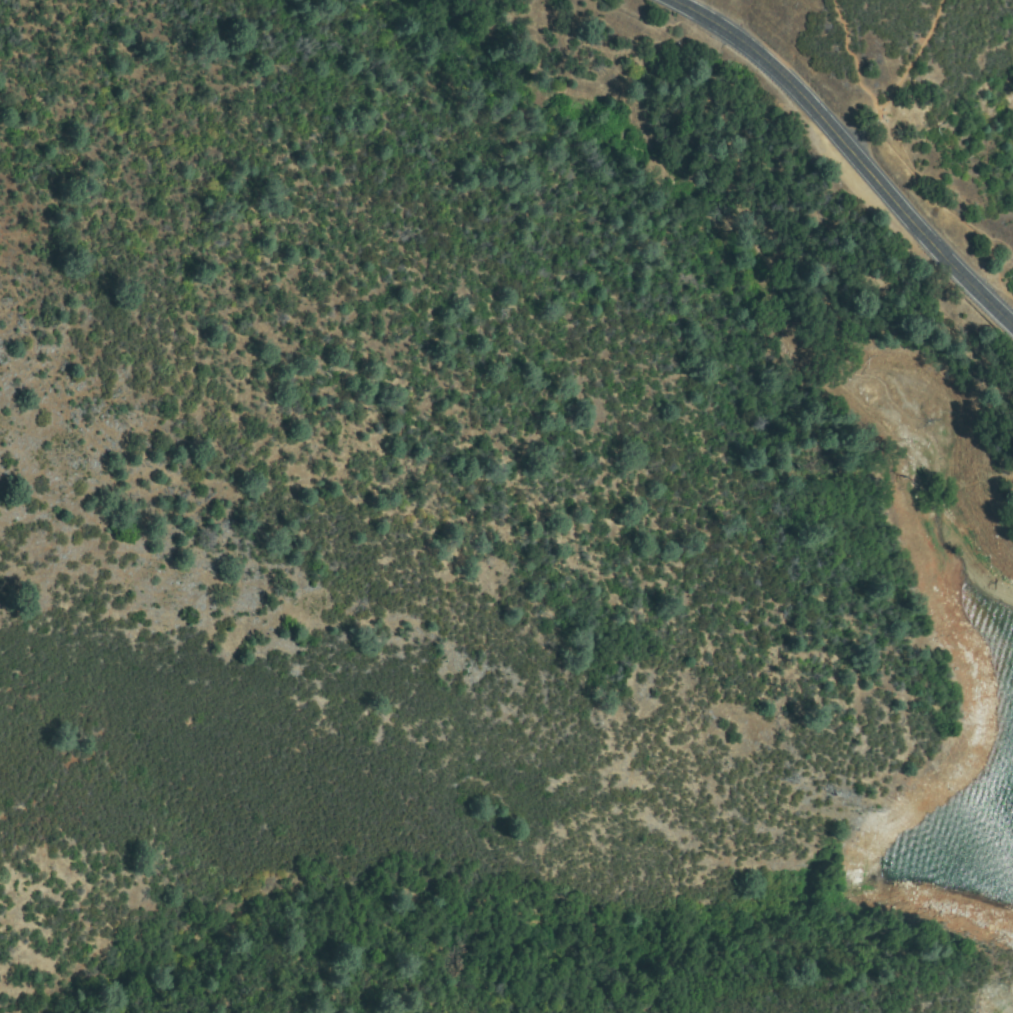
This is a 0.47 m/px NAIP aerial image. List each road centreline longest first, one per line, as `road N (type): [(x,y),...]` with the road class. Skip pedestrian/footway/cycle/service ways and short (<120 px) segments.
road 1 (secondary): [(670,0),(771,66),(1012,325)]

